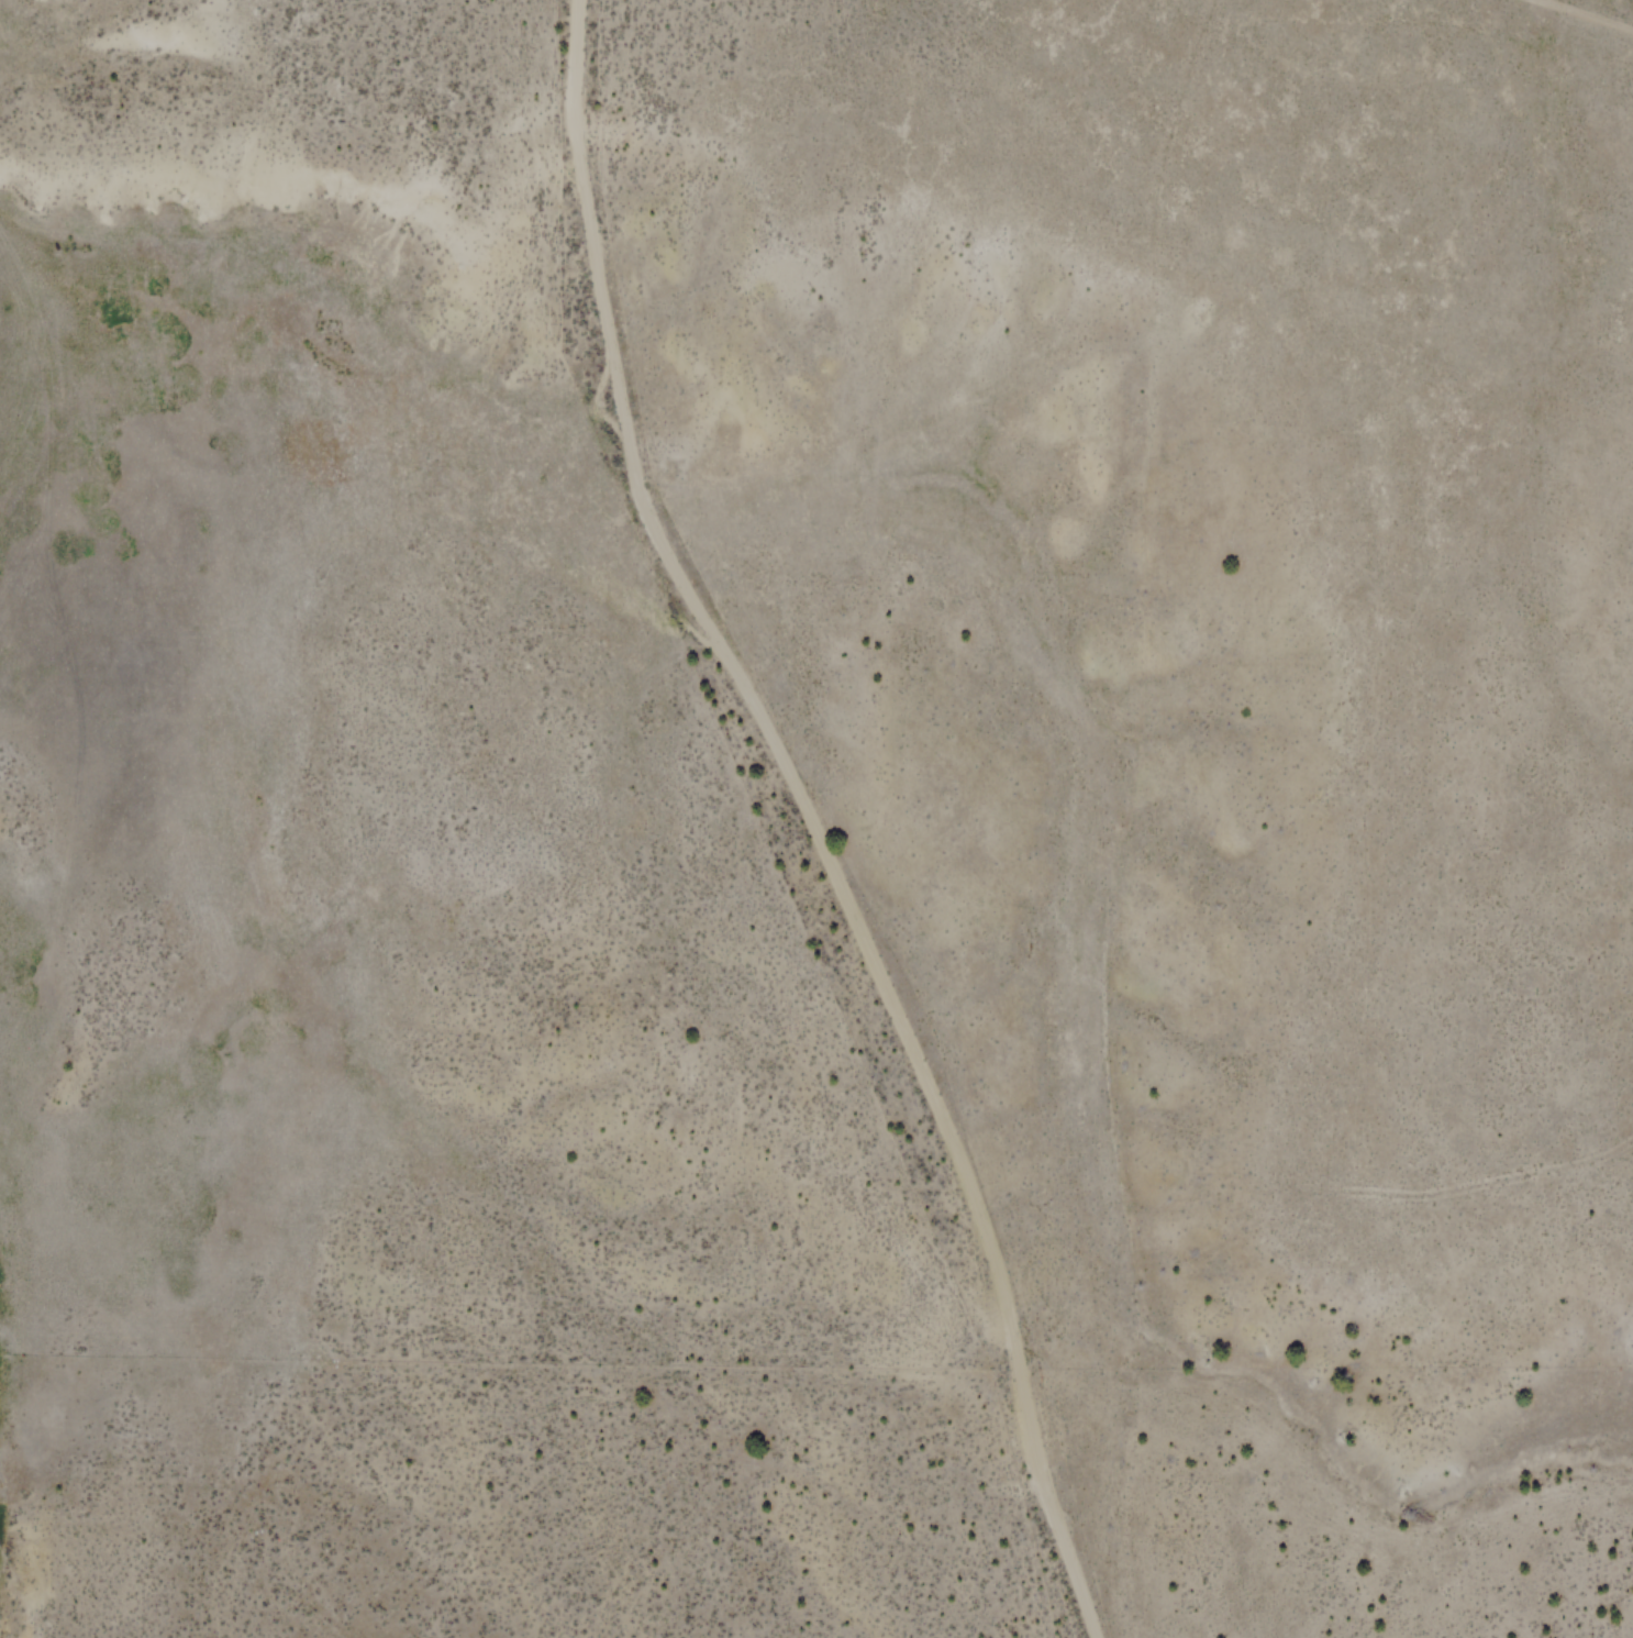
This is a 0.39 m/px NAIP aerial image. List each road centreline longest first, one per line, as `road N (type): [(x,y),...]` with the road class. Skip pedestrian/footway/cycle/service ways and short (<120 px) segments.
road 1 (residential): [(1093,1637),(1030,1445),(985,1236),(940,1117),(753,706),(647,522),(576,156),(576,0)]

